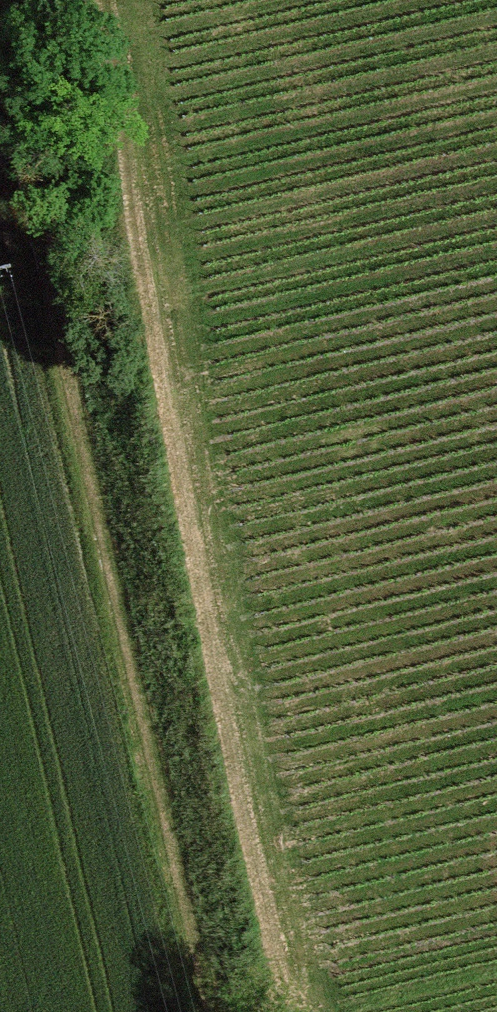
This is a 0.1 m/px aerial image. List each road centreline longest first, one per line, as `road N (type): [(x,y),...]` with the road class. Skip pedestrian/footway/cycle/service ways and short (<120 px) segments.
road 1 (track): [(316,1011),(273,850),(217,550),(130,0)]
road 2 (track): [(0,76),(211,1011)]

